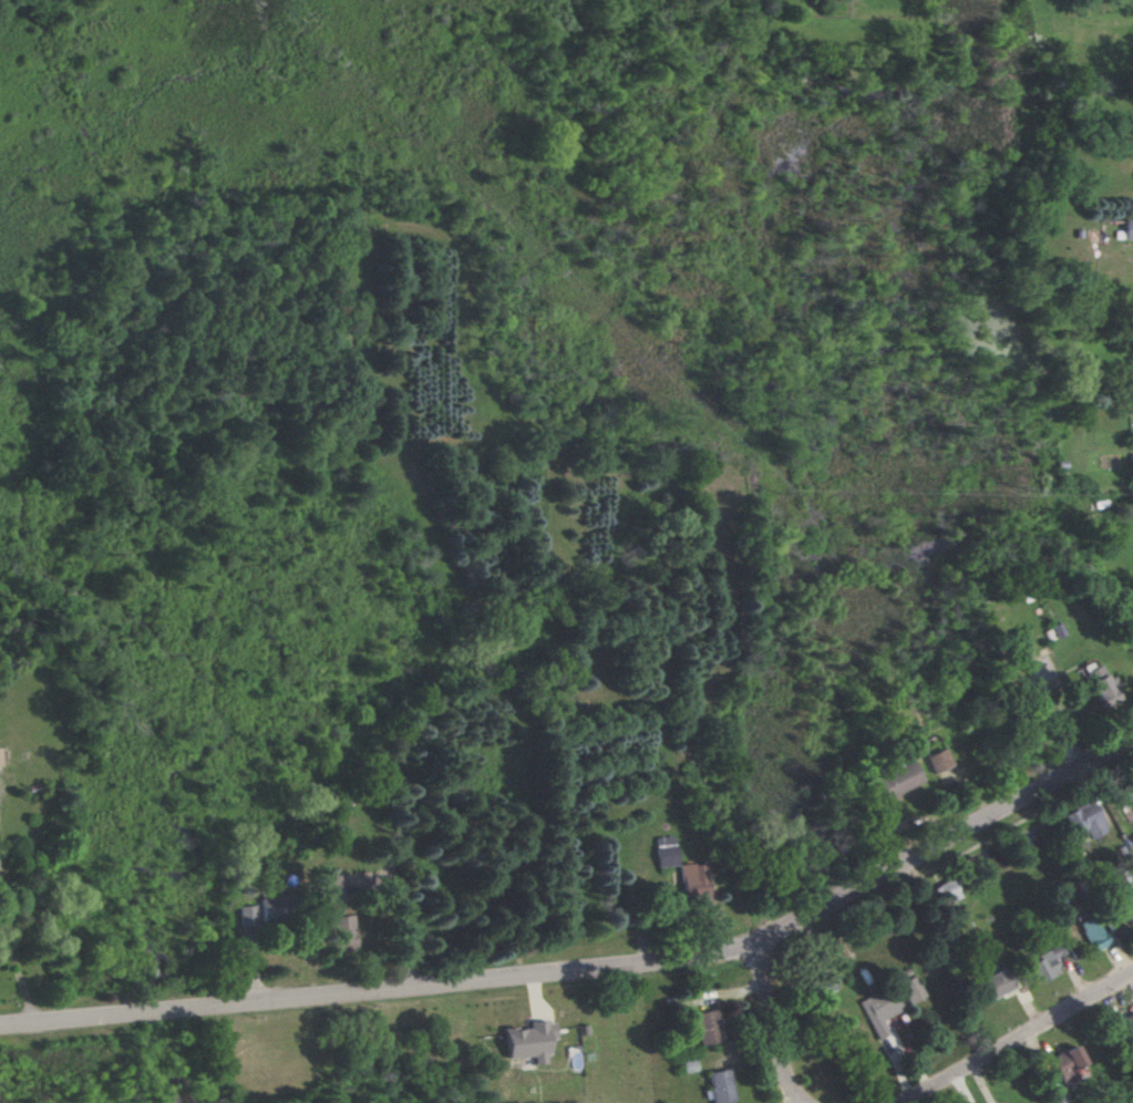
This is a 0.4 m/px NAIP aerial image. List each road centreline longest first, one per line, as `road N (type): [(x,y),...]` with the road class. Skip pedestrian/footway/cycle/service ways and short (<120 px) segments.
road 1 (tertiary): [(1132,745),(761,945),(710,959),(0,1023)]
road 2 (residential): [(910,1102),(1132,978)]
road 3 (residential): [(761,945),(780,1049),(809,1102)]

